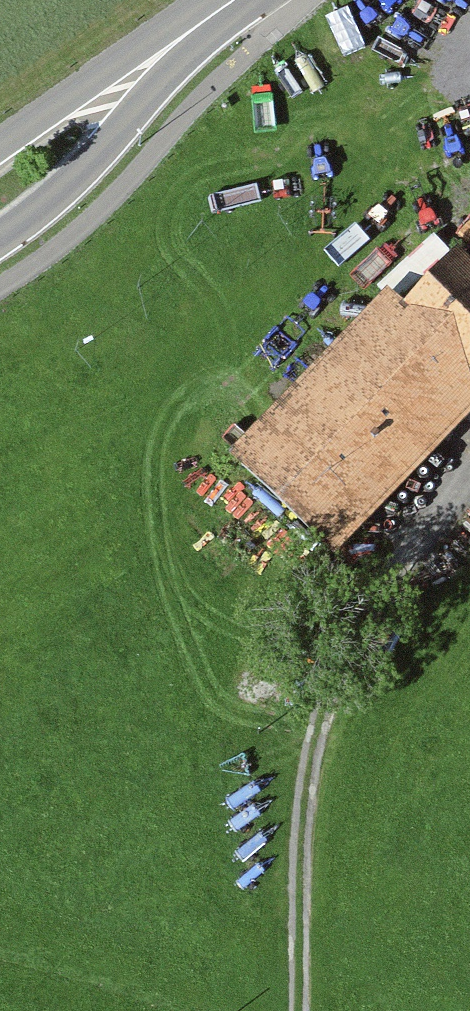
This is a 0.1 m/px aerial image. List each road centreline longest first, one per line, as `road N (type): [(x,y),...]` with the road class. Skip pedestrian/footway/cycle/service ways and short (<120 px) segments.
road 1 (track): [(374,624),(330,725),(312,813),(304,1010)]
road 2 (secondary): [(0,239),(97,157),(230,2)]
road 3 (secondary): [(230,2),(127,56),(0,145)]
road 4 (residential): [(469,489),(374,624)]

